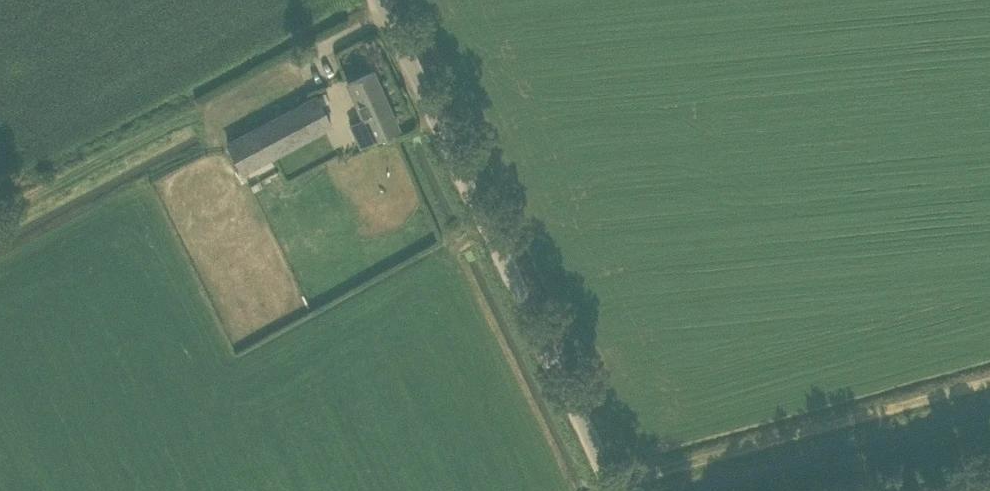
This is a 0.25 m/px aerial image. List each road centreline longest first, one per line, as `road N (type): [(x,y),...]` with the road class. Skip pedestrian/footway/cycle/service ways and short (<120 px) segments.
road 1 (unclassified): [(616,490),(380,0)]
road 2 (track): [(387,13),(0,218)]
road 3 (track): [(616,490),(989,384)]

